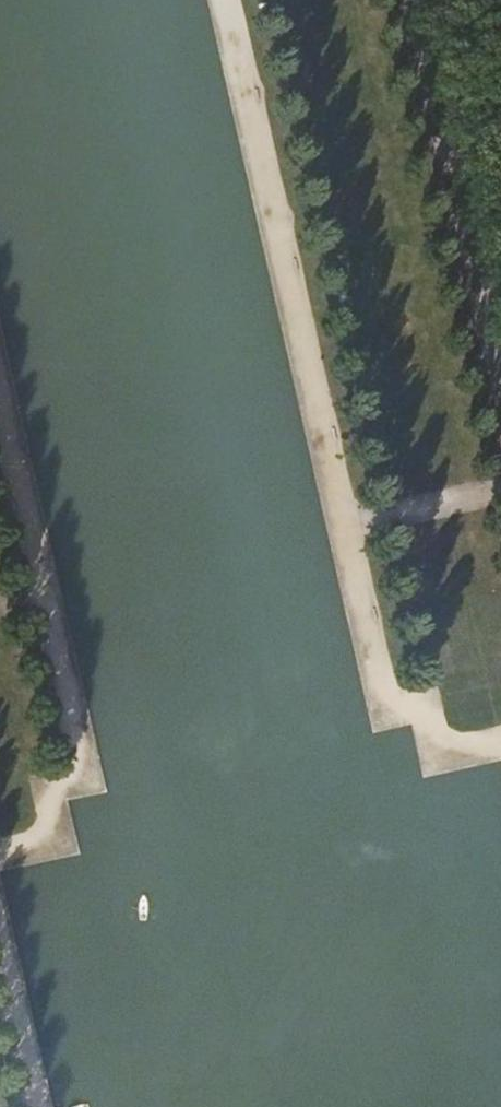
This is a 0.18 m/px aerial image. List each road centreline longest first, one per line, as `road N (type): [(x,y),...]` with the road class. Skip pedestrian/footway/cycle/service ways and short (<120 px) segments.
road 1 (track): [(0,856),(52,842),(42,796),(81,787),(0,425)]
road 2 (track): [(500,388),(410,0)]
road 3 (track): [(340,528),(500,495)]
road 4 (track): [(29,1106),(0,980)]

